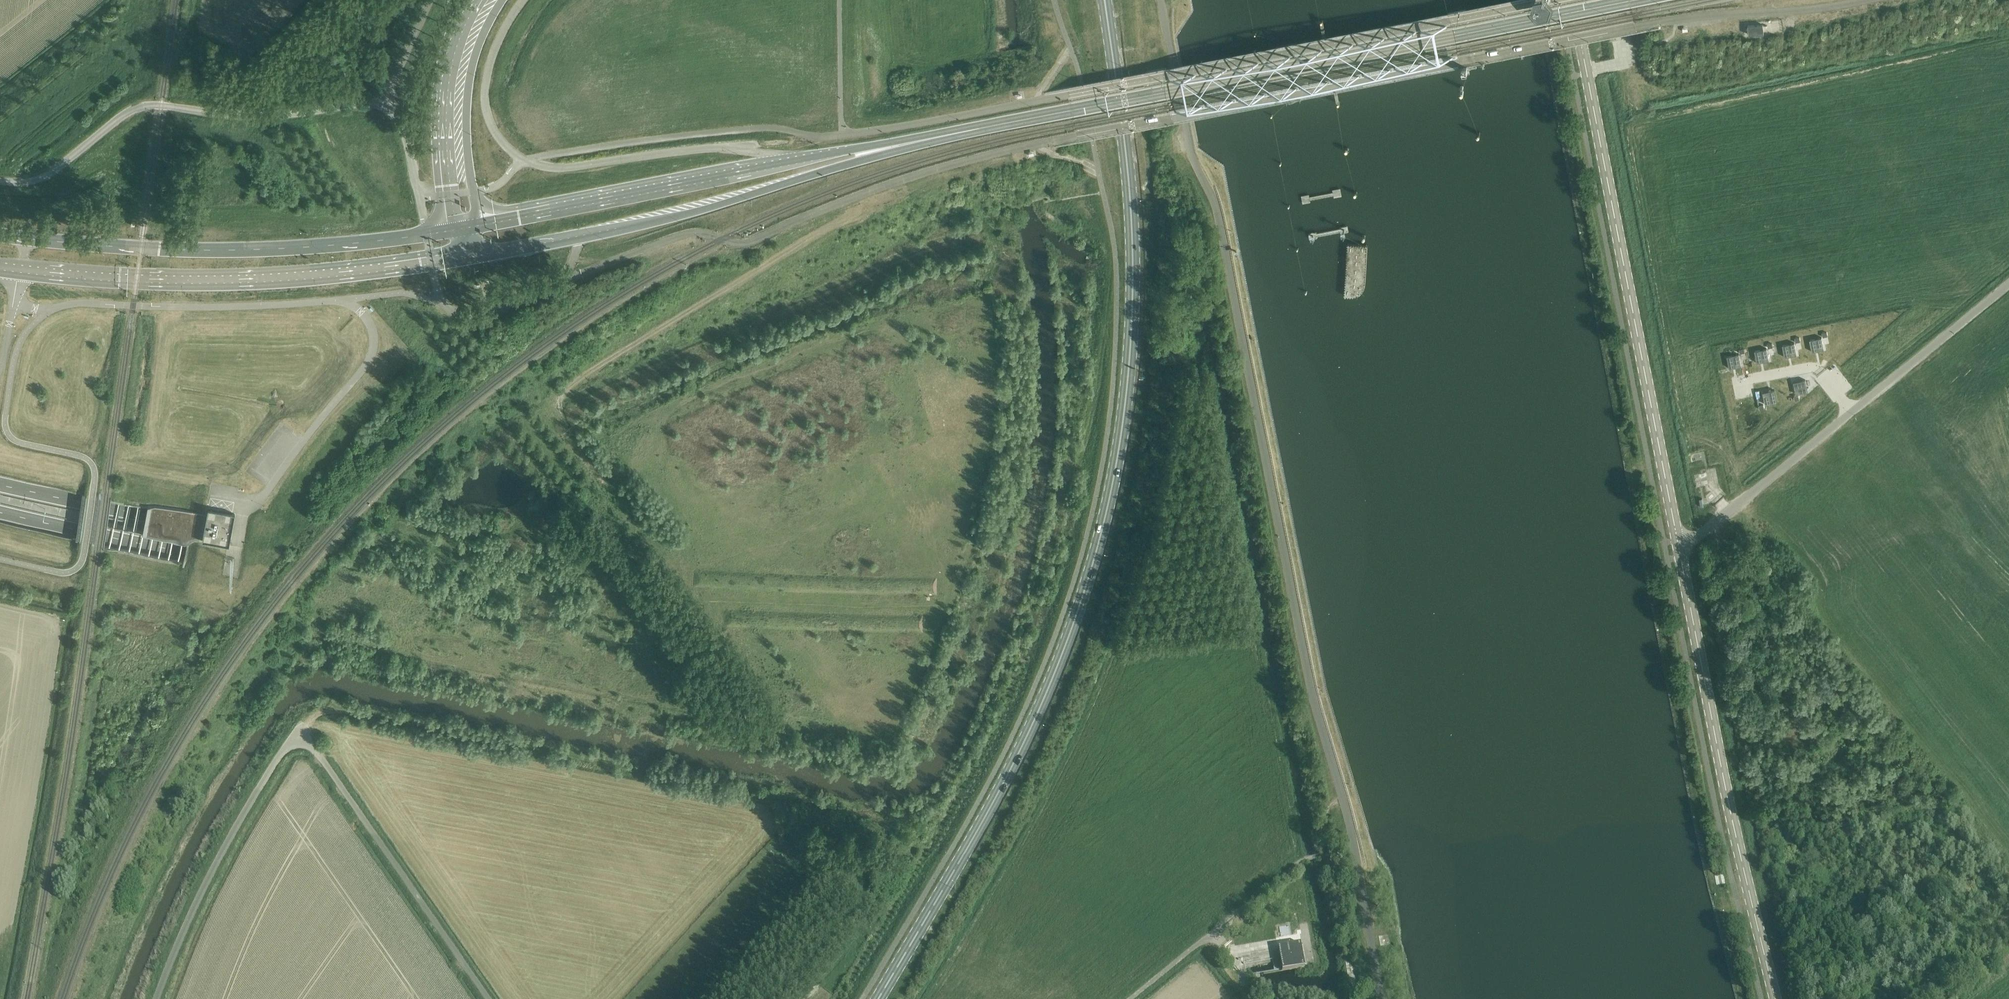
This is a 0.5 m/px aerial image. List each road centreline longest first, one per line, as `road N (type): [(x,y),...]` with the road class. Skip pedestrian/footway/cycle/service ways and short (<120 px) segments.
road 1 (trunk): [(0,513),(447,594),(852,625),(1209,617),(1537,582),(1811,530),(2008,478)]
road 2 (trunk): [(2008,437),(1797,492),(1521,544),(1209,579),(852,589),(460,559),(198,525),(0,485)]
road 3 (unclassified): [(442,299),(478,317),(687,234),(754,242),(965,158),(1677,19),(1861,0)]
road 4 (primary): [(879,998),(1036,707),(1113,482),(1132,331),(1131,204),(1105,0)]
road 5 (primary): [(935,137),(1631,0)]
road 6 (tertiary): [(1678,540),(1572,0)]
road 7 (track): [(651,538),(566,429),(558,401),(571,382),(852,211),(852,197)]
road 8 (primary): [(472,257),(699,212),(935,137)]
road 9 (tertiary): [(1776,998),(1678,540)]
road 10 (trunk): [(0,269),(206,284),(413,267)]
road 11 (trunk): [(408,237),(203,250),(0,235)]
road 12 (unclassified): [(382,102),(232,116),(142,106),(58,167),(0,182)]
road 13 (track): [(295,745),(315,716),(340,713),(644,771)]
road 14 (primary): [(795,163),(477,226)]
road 15 (unclassified): [(485,998),(321,757),(295,745)]
road 16 (unclassified): [(153,998),(219,859),(275,761),(295,745)]
road 17 (primary): [(795,163),(711,148),(566,168),(522,160)]
road 18 (unclassified): [(1678,540),(1700,535),(1852,410)]
road 19 (unclassified): [(1852,410),(2008,279)]
road 20 (primary): [(478,0),(451,67),(451,194)]
road 21 (primary): [(472,192),(469,83),(502,0)]
road 22 (primary): [(522,160),(495,133),(485,99),(499,39),(524,0)]
road 23 (primary): [(935,137),(795,163)]
road 24 (residential): [(1734,383),(1817,368),(1852,410)]

